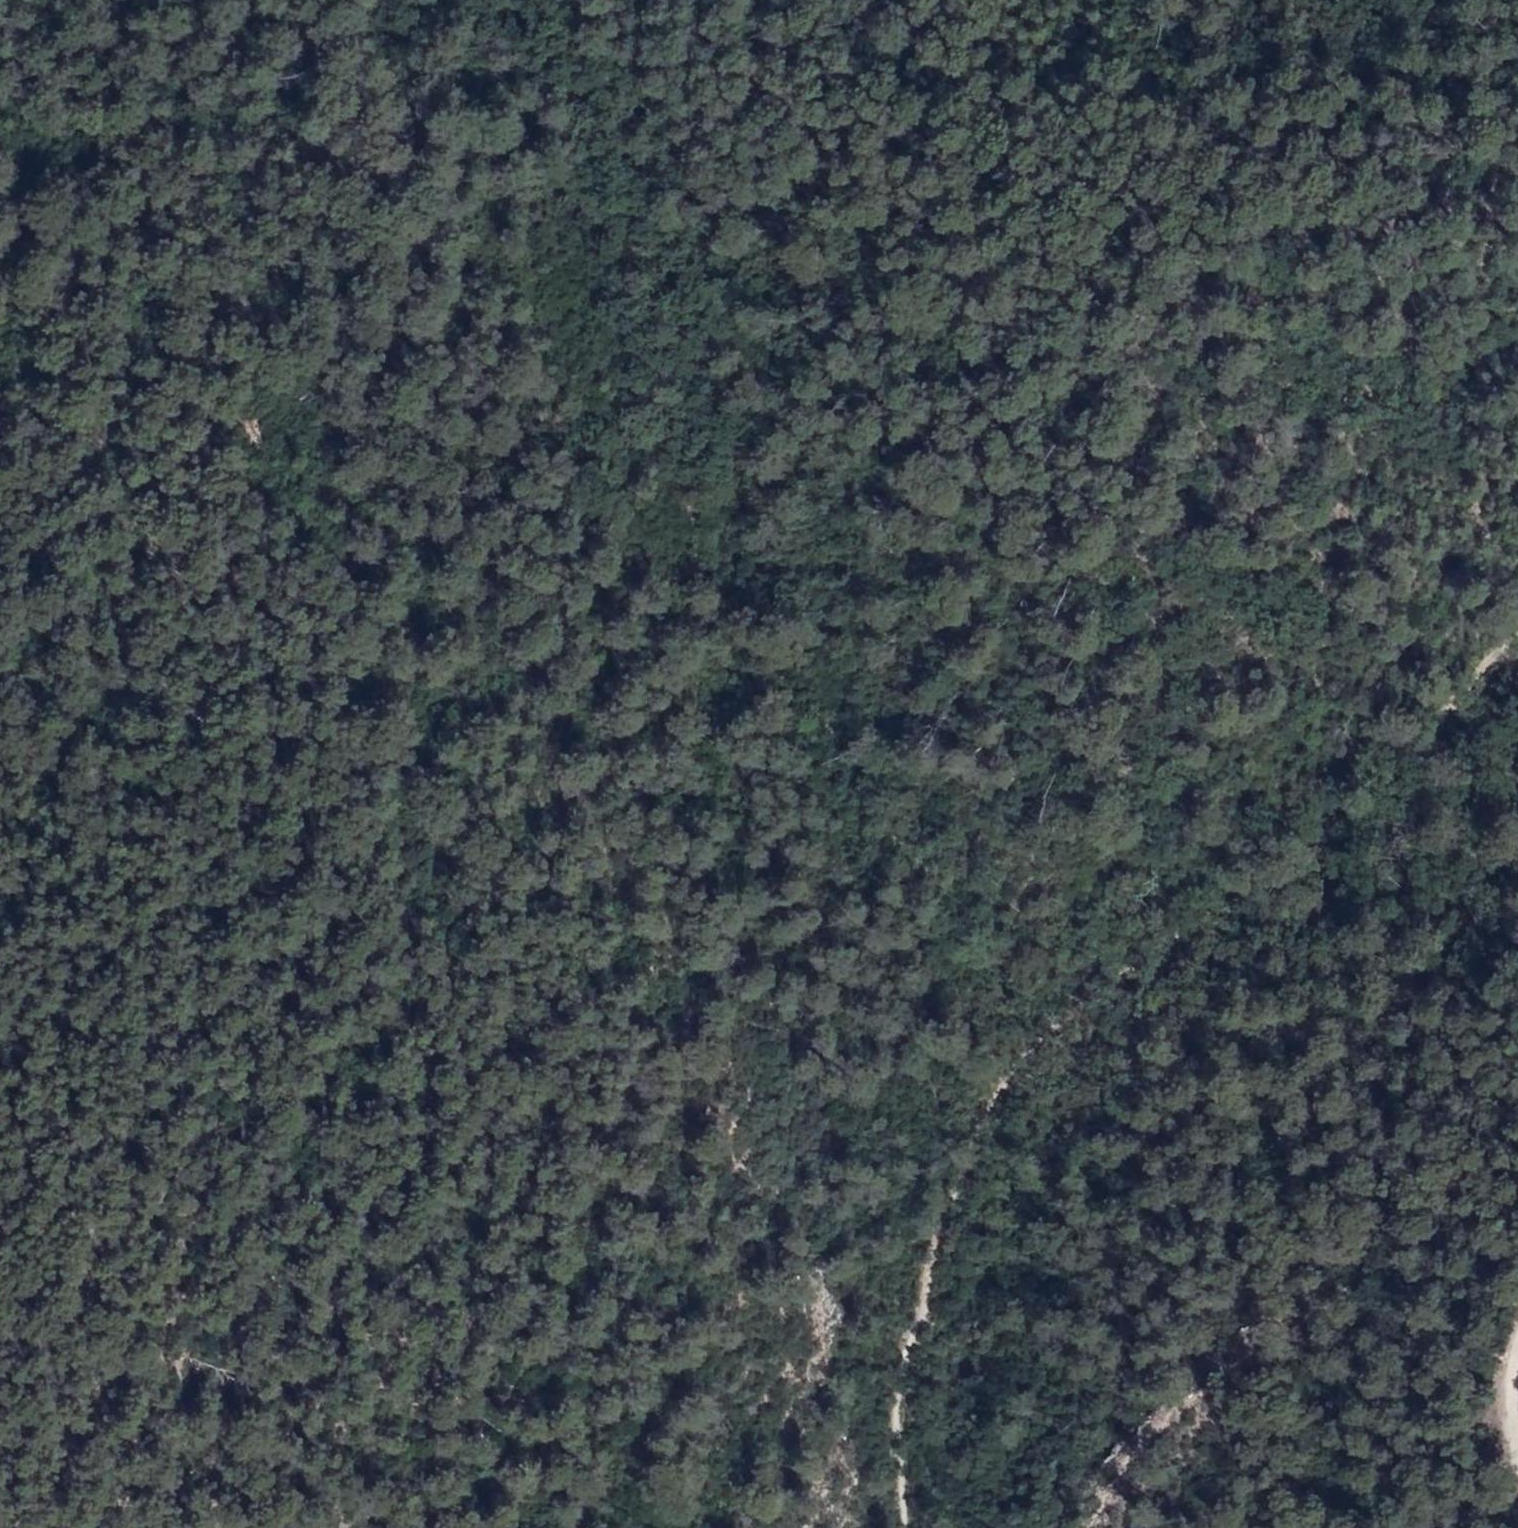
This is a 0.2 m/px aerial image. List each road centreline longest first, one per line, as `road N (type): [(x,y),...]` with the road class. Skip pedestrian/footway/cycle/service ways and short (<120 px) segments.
road 1 (track): [(1517,1318),(1488,1387),(1496,1432),(1517,1466)]

